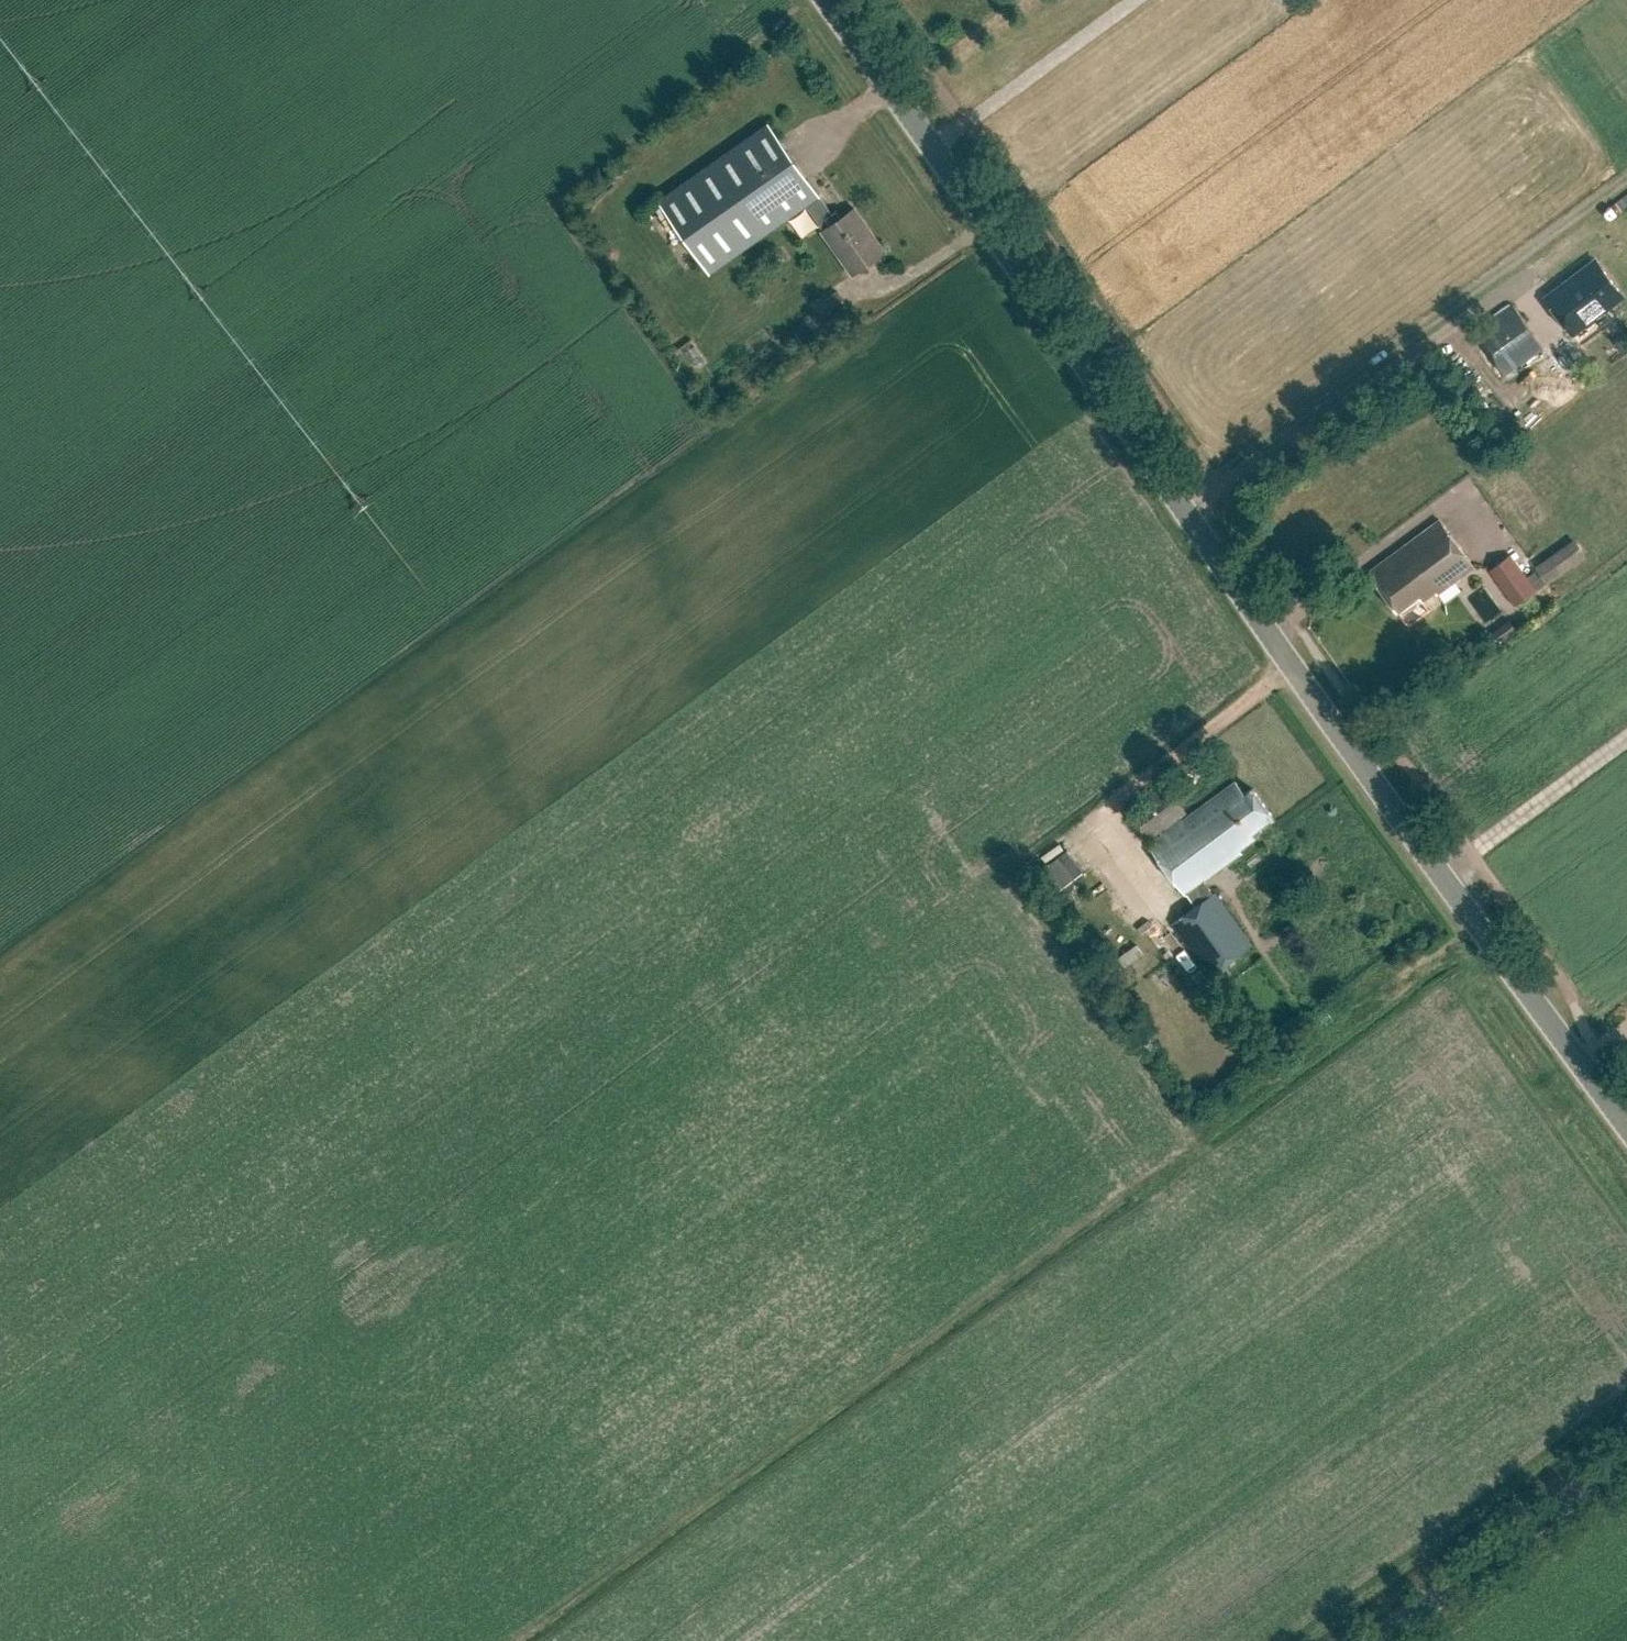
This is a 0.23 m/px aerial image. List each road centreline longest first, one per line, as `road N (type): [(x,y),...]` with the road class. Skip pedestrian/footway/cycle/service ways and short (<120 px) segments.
road 1 (tertiary): [(1626,1129),(826,0)]
road 2 (tertiary): [(1370,1640),(1626,1453)]

